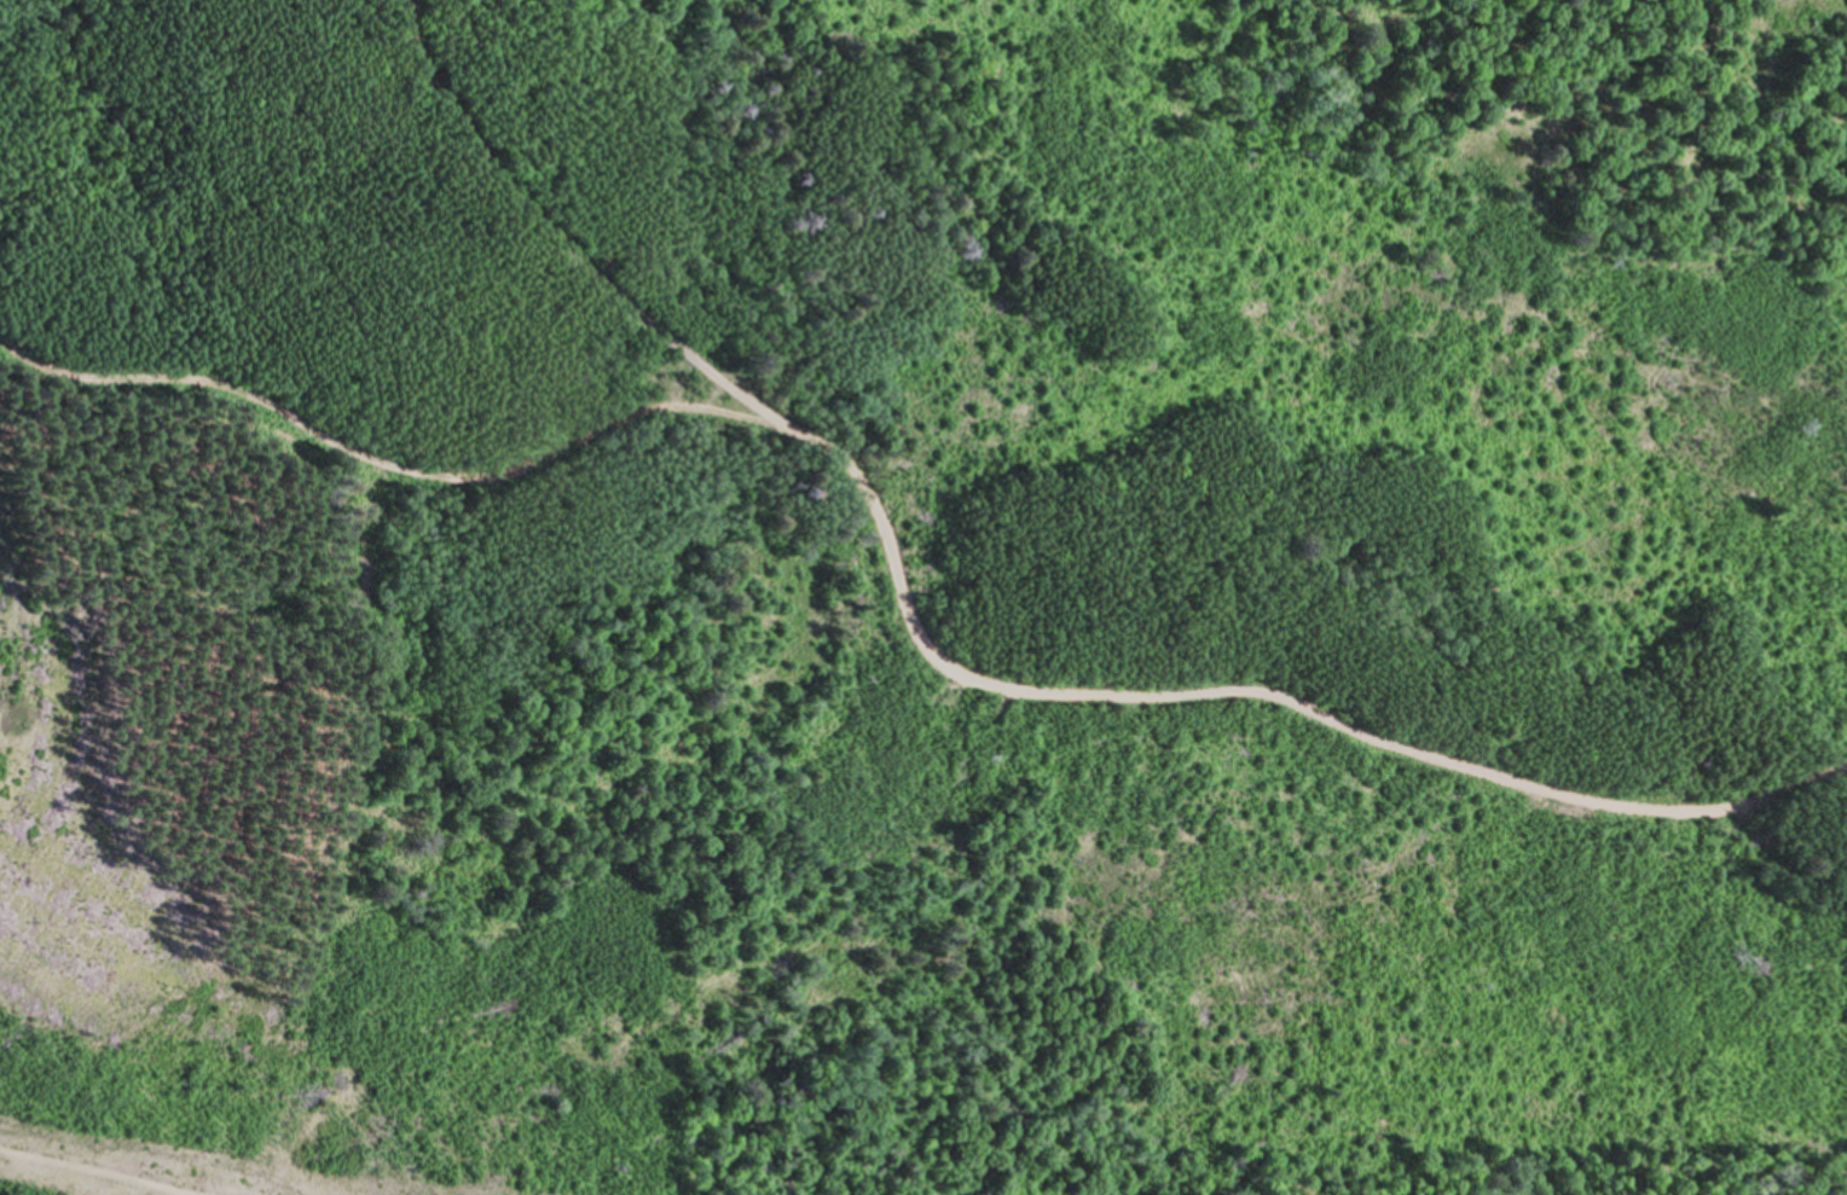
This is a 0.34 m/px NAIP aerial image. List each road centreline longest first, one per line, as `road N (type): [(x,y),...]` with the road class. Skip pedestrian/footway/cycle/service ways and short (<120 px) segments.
road 1 (track): [(0,1147),(196,1194)]

